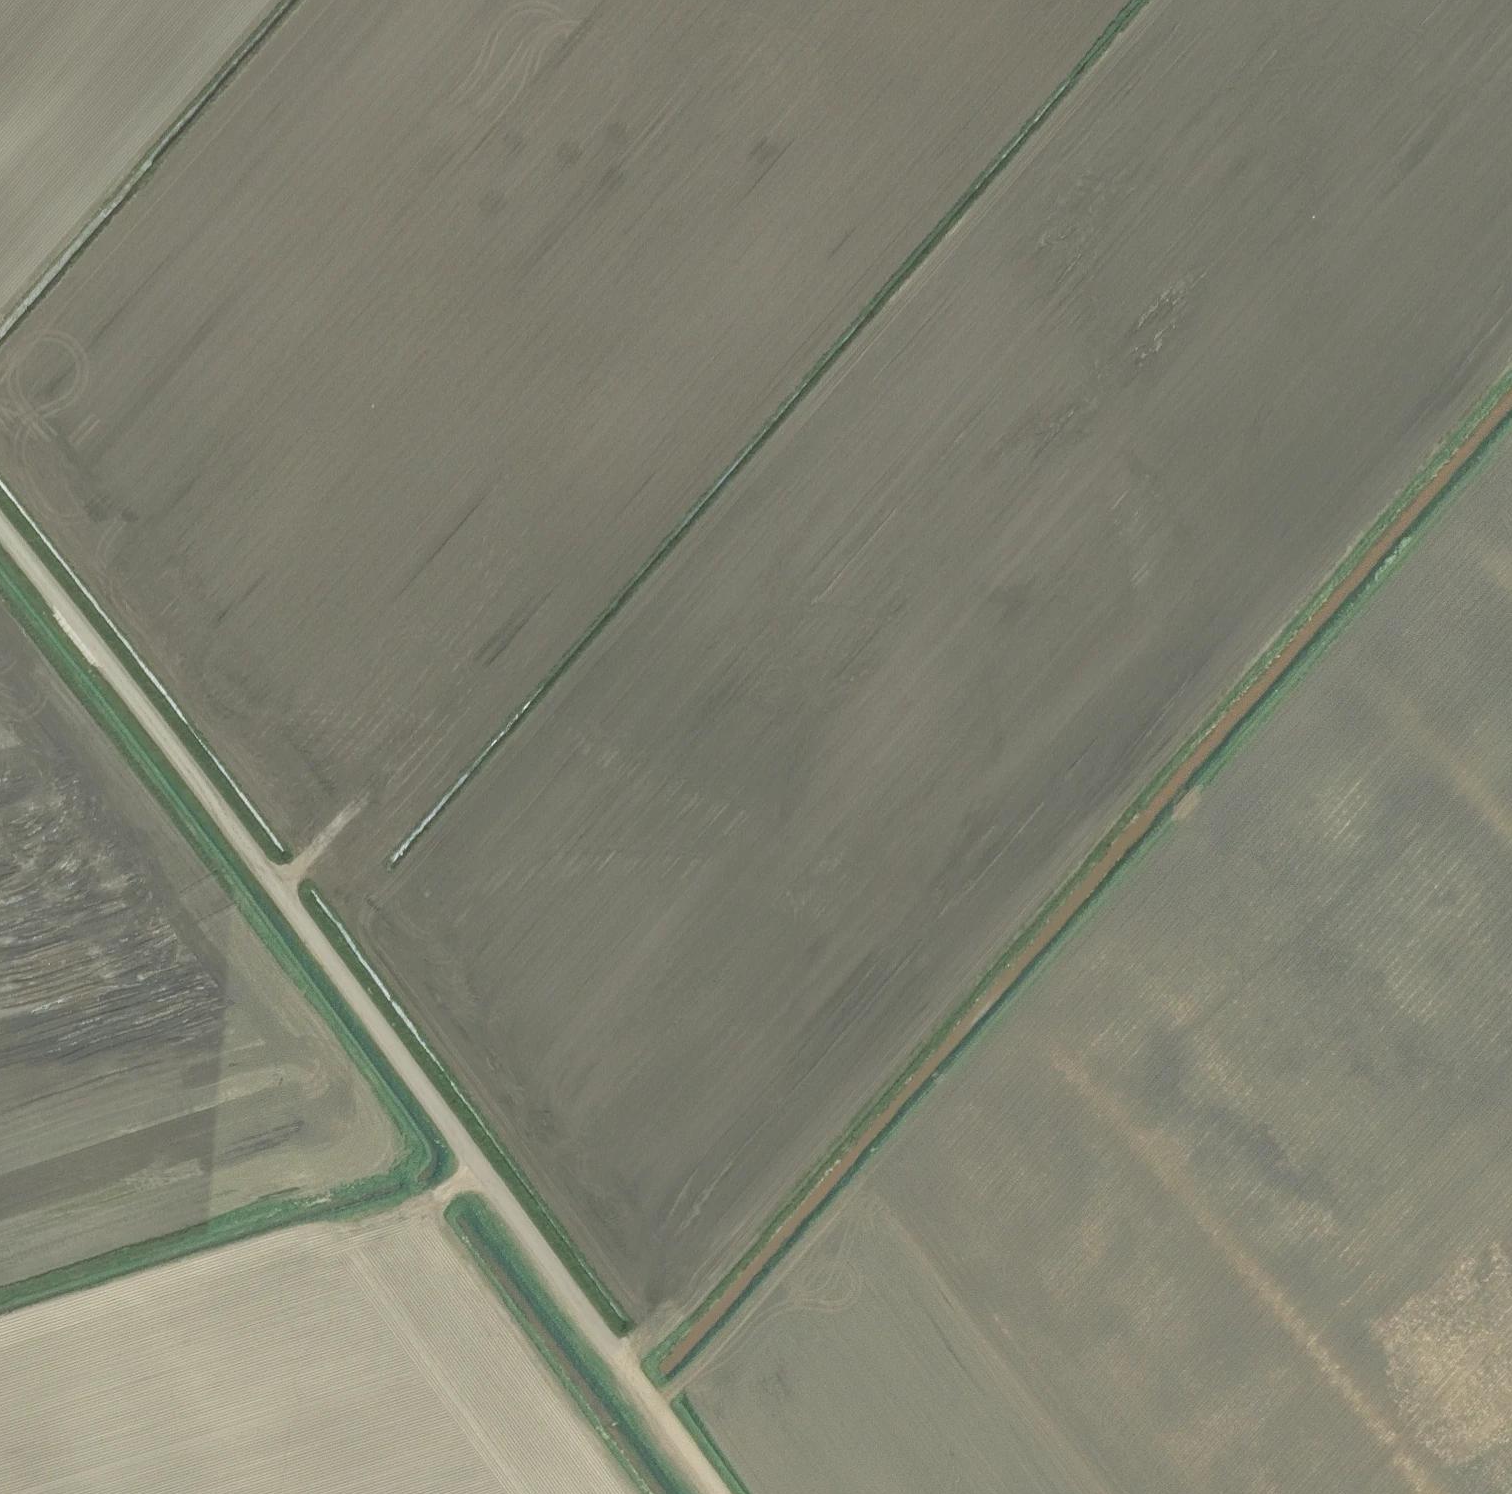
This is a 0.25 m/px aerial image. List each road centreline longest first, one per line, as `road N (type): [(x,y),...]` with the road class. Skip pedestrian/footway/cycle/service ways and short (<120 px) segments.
road 1 (unclassified): [(720,1493),(221,815),(0,532)]

